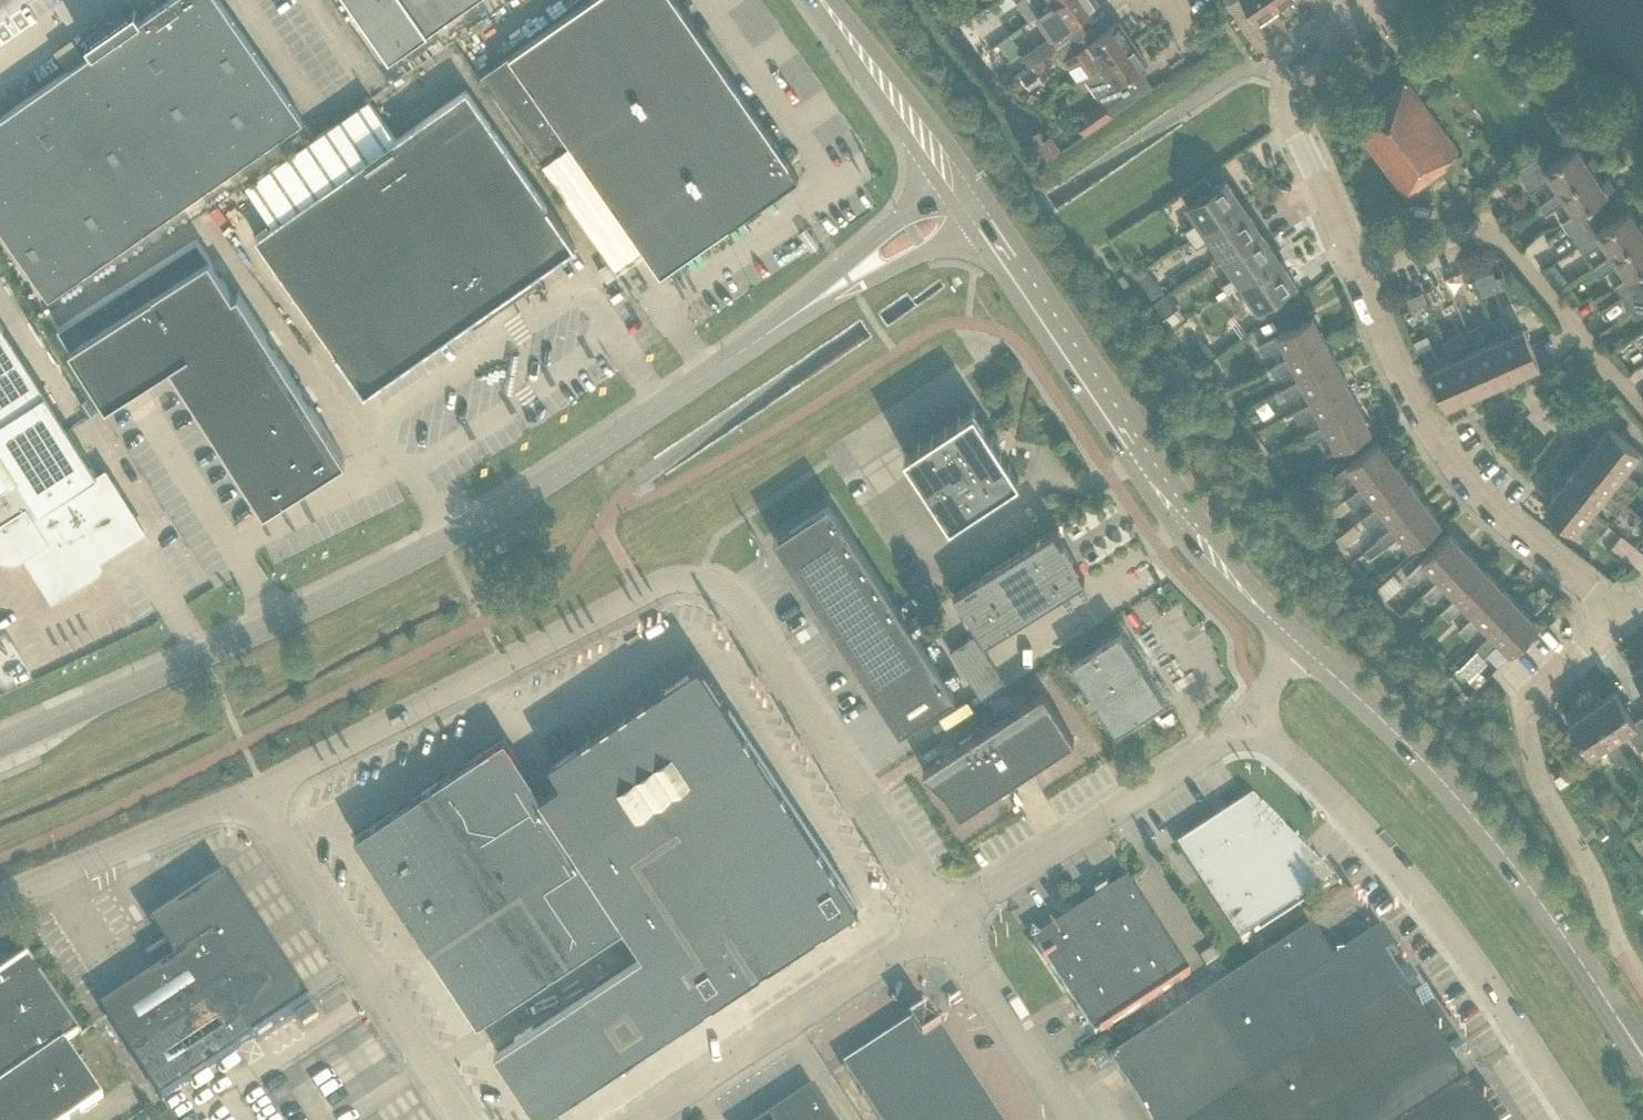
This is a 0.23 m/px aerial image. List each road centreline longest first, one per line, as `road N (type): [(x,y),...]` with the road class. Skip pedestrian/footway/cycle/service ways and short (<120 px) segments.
road 1 (tertiary): [(0,744),(449,537),(551,479),(815,301)]
road 2 (unclassified): [(943,921),(737,605),(692,578),(658,583),(250,792)]
road 3 (secondary): [(1642,1055),(1490,836),(1422,758),(1302,647)]
road 4 (unclassified): [(1580,1119),(1419,890),(1248,713)]
road 5 (secondary): [(1264,612),(981,192)]
road 6 (secondary): [(967,224),(1181,541),(1244,607),(1264,612)]
road 7 (residential): [(1614,619),(1455,469),(1413,401),(1360,277)]
road 8 (unclassified): [(461,1119),(389,1019),(250,792)]
road 9 (residential): [(1642,410),(1487,221),(1360,277)]
road 10 (unclassified): [(943,921),(1214,744),(1248,713)]
road 11 (unclassified): [(642,1119),(943,921)]
road 12 (residential): [(1360,277),(1295,131),(1291,103),(1306,59),(1376,0)]
road 13 (unclassified): [(0,895),(250,792)]
road 14 (secondary): [(981,192),(834,0)]
road 15 (unclassified): [(1074,1119),(943,921)]
road 16 (secondary): [(810,0),(942,190)]
road 17 (tertiary): [(815,301),(854,288),(967,224)]
road 18 (tertiary): [(942,190),(840,266),(815,301)]
road 19 (residential): [(1519,709),(1614,619)]

